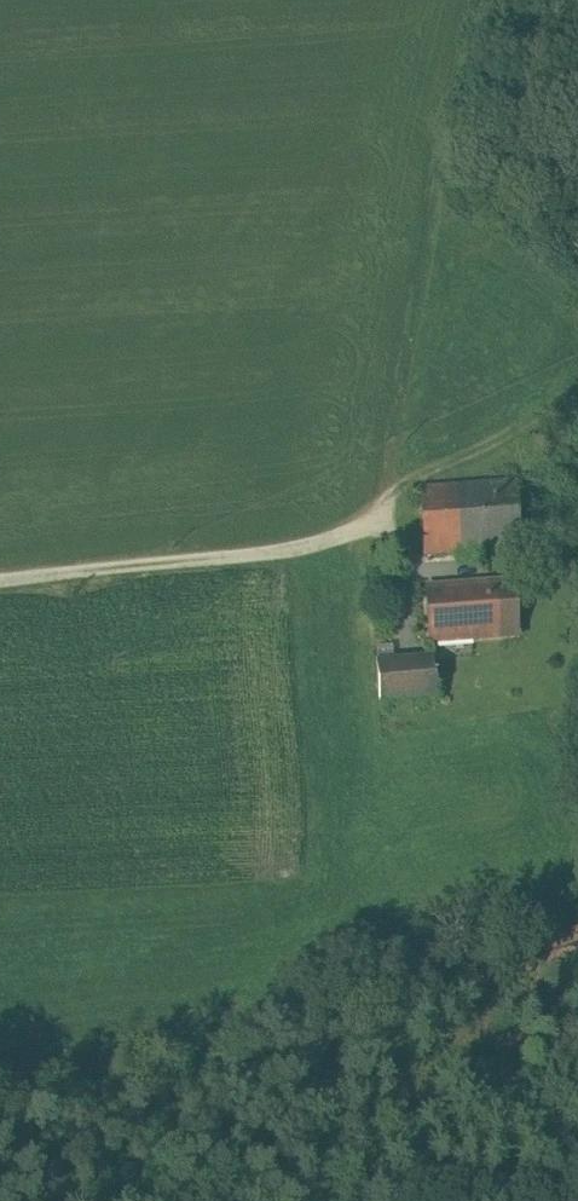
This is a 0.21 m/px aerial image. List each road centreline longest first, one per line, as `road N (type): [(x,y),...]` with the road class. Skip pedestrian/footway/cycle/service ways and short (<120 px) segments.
road 1 (track): [(383,500),(486,0)]

